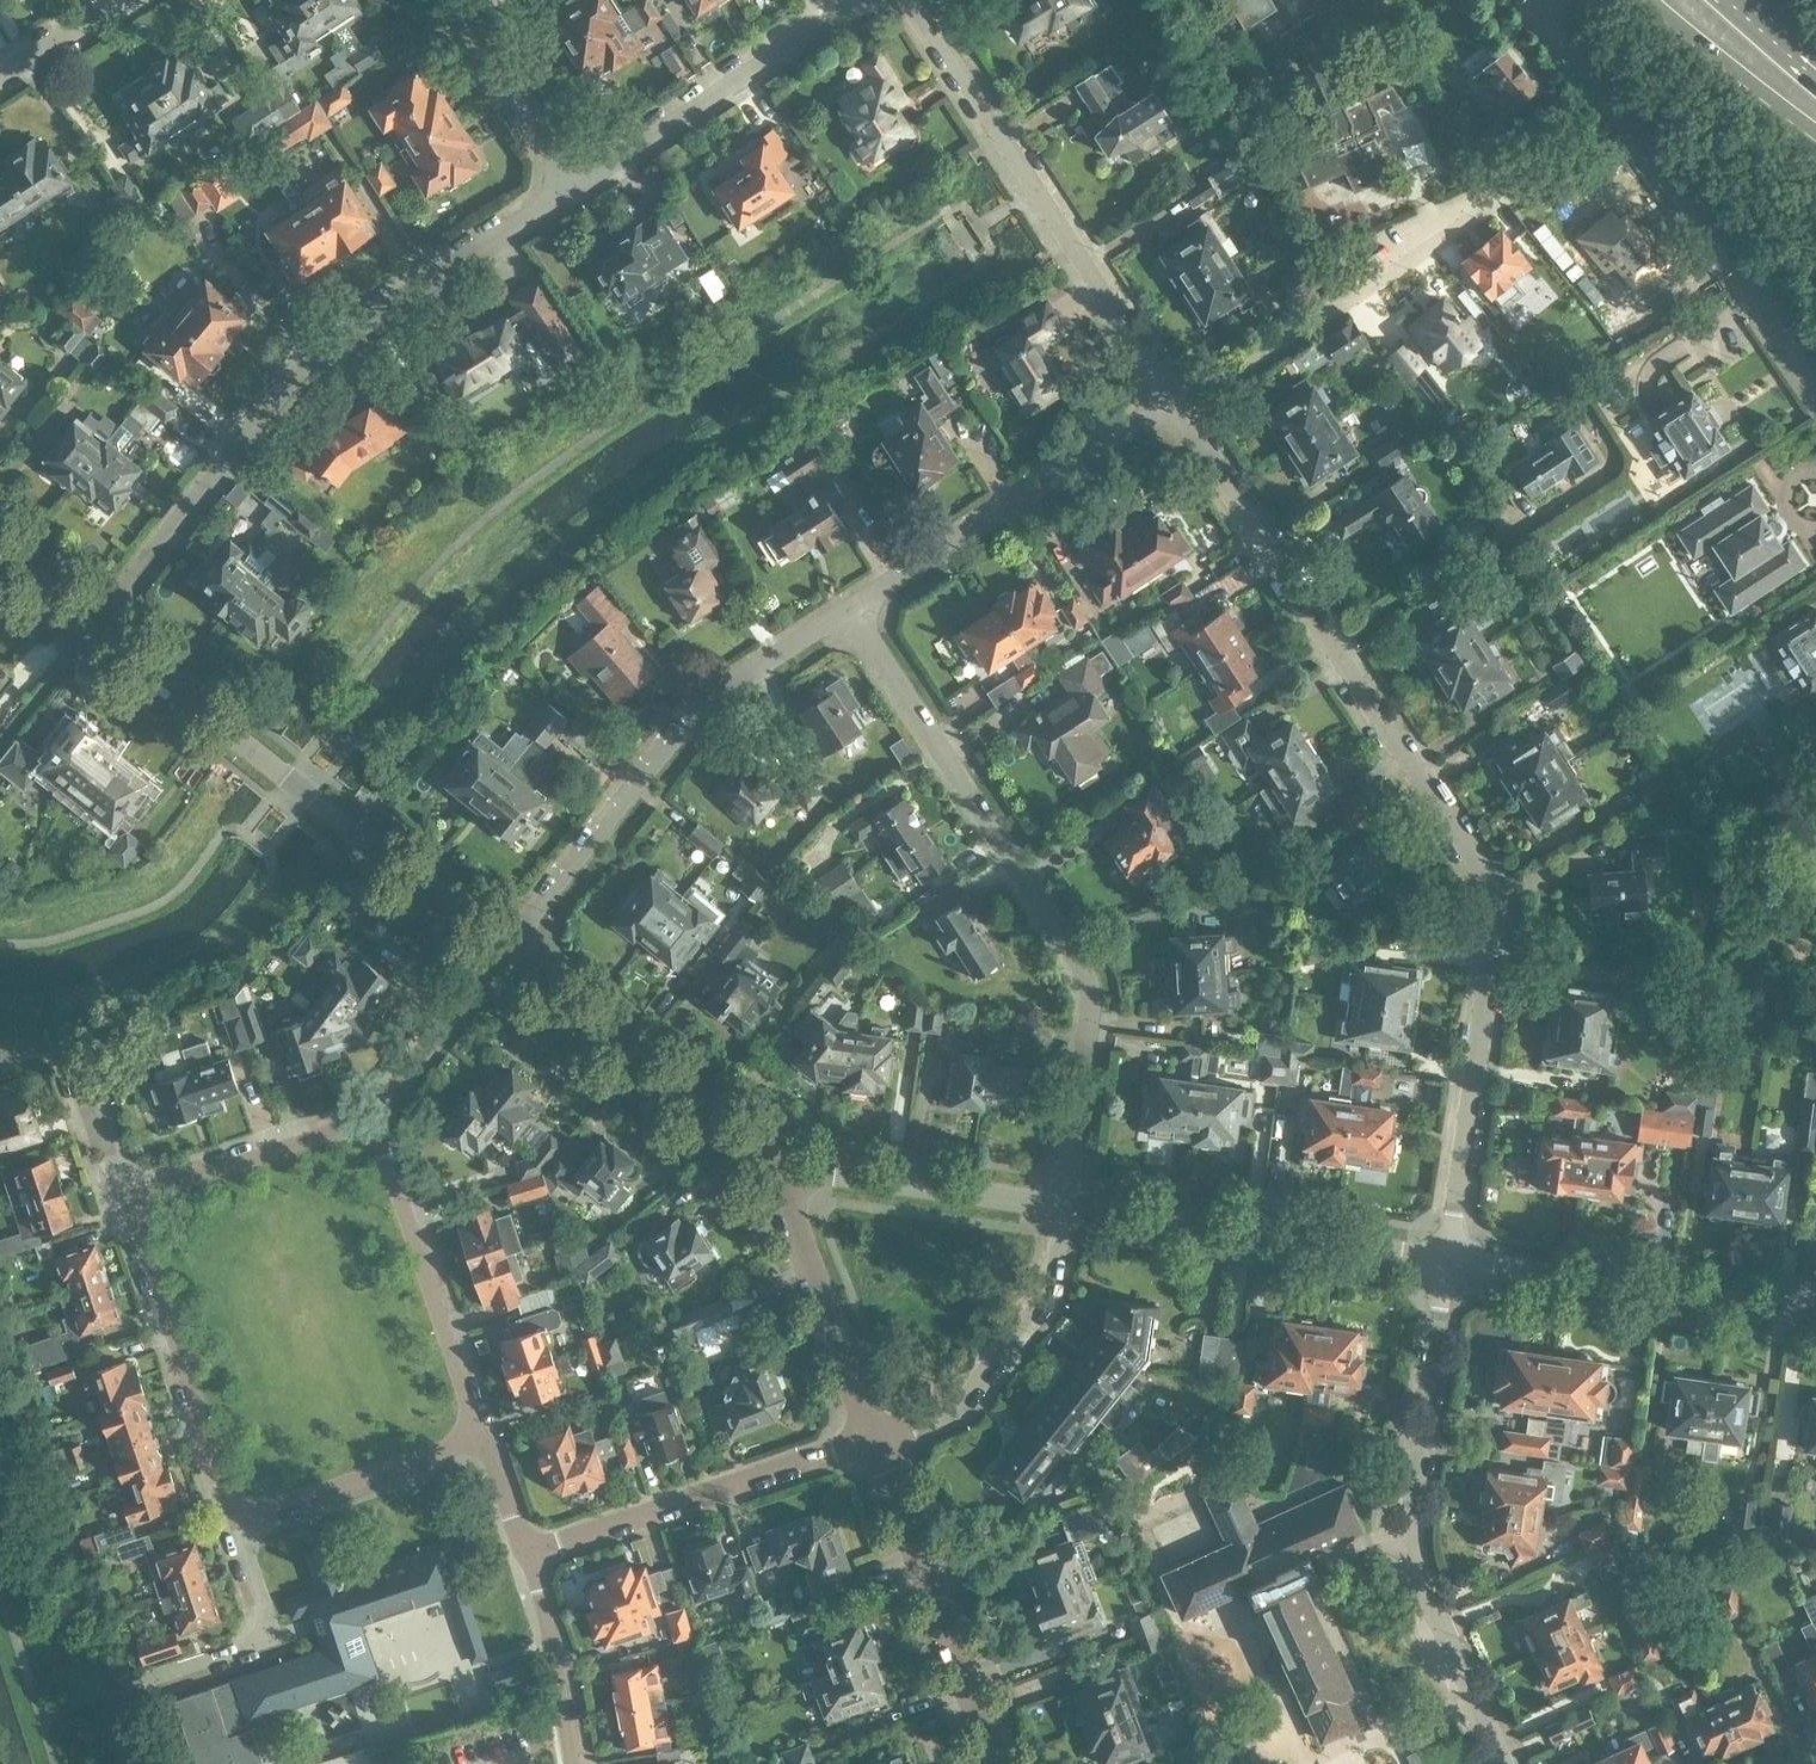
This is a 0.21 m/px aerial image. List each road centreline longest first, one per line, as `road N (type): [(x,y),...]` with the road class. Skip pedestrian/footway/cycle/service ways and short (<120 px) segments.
road 1 (residential): [(1447,1258),(1494,907),(1489,872),(1180,401)]
road 2 (residential): [(96,627),(303,371),(427,271),(577,175)]
road 3 (residential): [(1069,1202),(1092,988),(853,609)]
road 4 (residential): [(1180,401),(1431,243),(1619,102)]
road 5 (residential): [(515,946),(96,627)]
road 6 (residential): [(1447,1258),(1414,1549),(1506,1763)]
road 7 (residential): [(515,946),(704,711),(853,609)]
road 8 (residential): [(1180,401),(913,0)]
road 9 (residential): [(853,609),(1010,502),(1180,401)]
road 10 (residential): [(1447,1258),(1069,1202)]
road 11 (residential): [(1815,1313),(1447,1258)]
road 12 (residential): [(530,1553),(871,1437)]
road 13 (residential): [(997,1763),(871,1437)]
road 14 (residential): [(484,1442),(379,1115)]
road 15 (residential): [(130,1196),(234,1522)]
road 16 (residential): [(871,1437),(971,1393),(1053,1299),(1069,1202)]
road 17 (residential): [(1815,370),(1619,102)]
road 18 (residential): [(515,946),(763,1155)]
road 19 (residential): [(577,175),(850,0)]
road 20 (residential): [(763,1155),(836,1174),(1069,1202)]
road 21 (residential): [(871,1437),(812,1257),(763,1155)]
road 22 (residential): [(234,1522),(484,1442)]
road 23 (residential): [(379,1115),(130,1196)]
road 24 (residential): [(234,1522),(263,1625),(253,1651),(152,1681)]
road 25 (residential): [(379,1115),(515,946)]
road 26 (residential): [(572,1763),(530,1553)]
road 27 (residential): [(577,175),(456,0)]
road 28 (primary): [(1652,0),(1815,128)]
road 29 (residential): [(130,1196),(74,1049)]
road 30 (residential): [(123,0),(0,81)]
road 31 (residential): [(1619,102),(1540,0)]
road 32 (residential): [(96,627),(0,548)]

